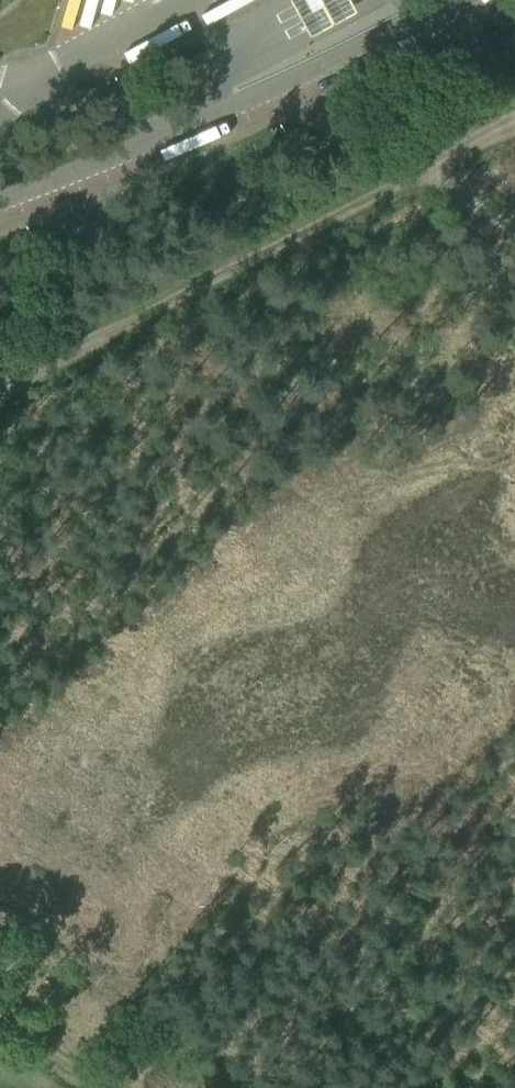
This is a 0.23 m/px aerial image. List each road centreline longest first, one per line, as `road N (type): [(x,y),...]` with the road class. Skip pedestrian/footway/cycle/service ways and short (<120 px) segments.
road 1 (track): [(514,126),(0,390)]
road 2 (track): [(112,1087),(0,1015)]
road 3 (track): [(411,181),(514,246)]

